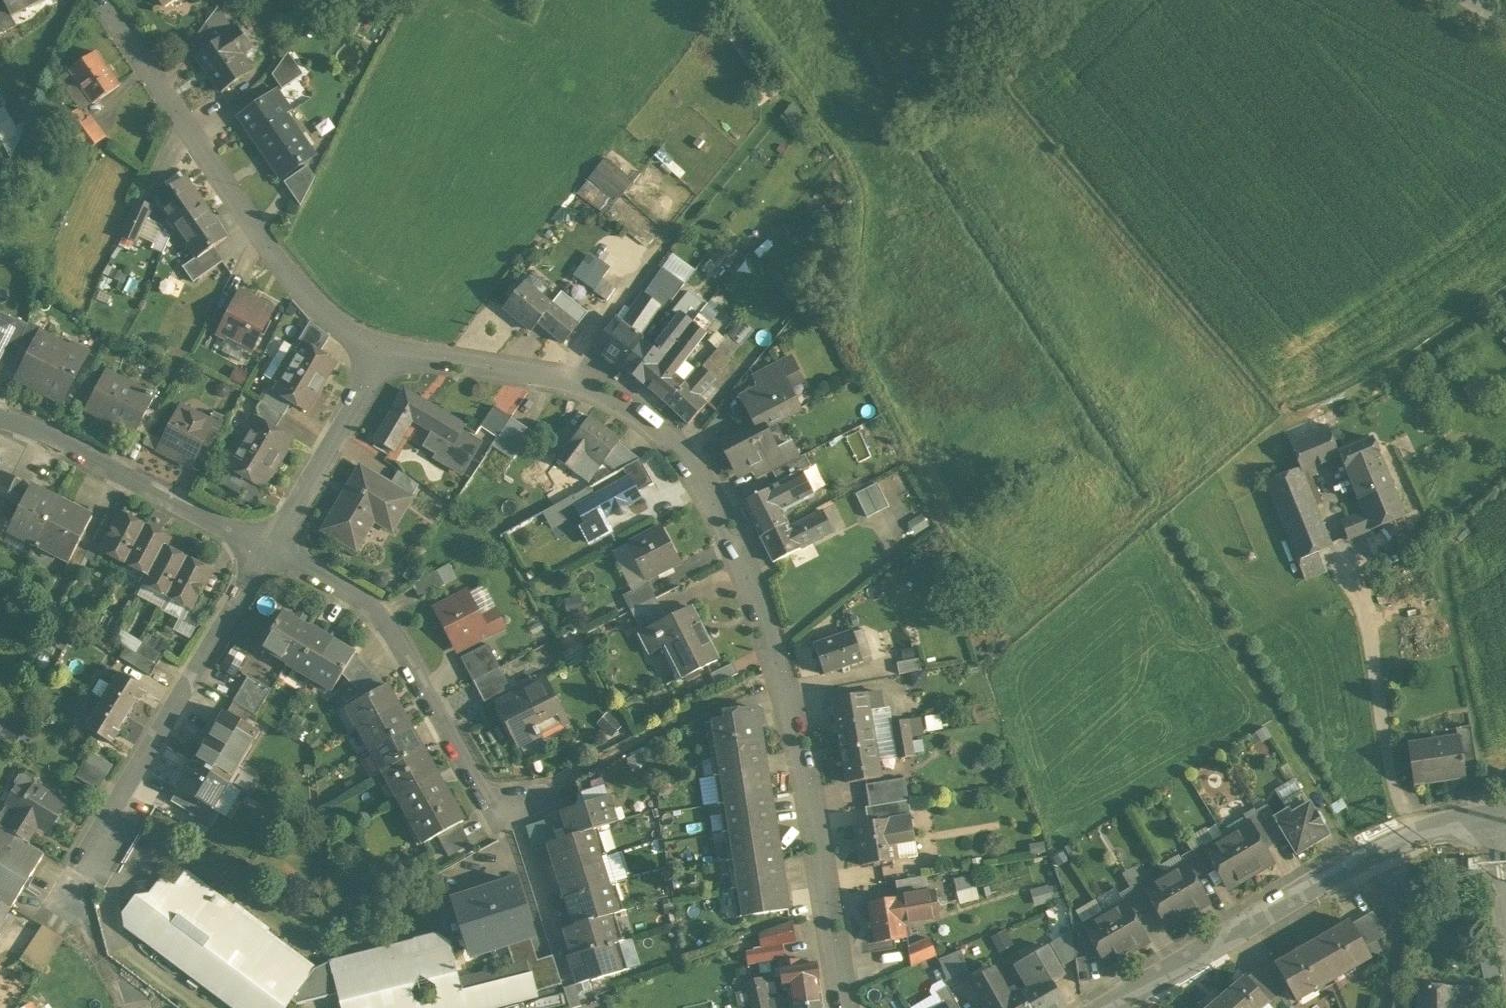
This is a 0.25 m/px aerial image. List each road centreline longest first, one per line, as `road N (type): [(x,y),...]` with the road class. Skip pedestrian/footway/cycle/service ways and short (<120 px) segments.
road 1 (residential): [(386,351),(595,389),(648,417),(707,486),(745,564),(794,721),(845,1007)]
road 2 (residential): [(105,0),(304,292),(337,325),(386,351)]
road 3 (residential): [(1496,817),(1432,829),(1364,857),(1113,1007)]
road 4 (residential): [(267,551),(381,618),(481,789),(517,803)]
road 5 (residential): [(101,854),(113,808),(267,551)]
road 6 (residential): [(0,418),(47,435),(267,551)]
road 7 (residential): [(267,551),(386,351)]

